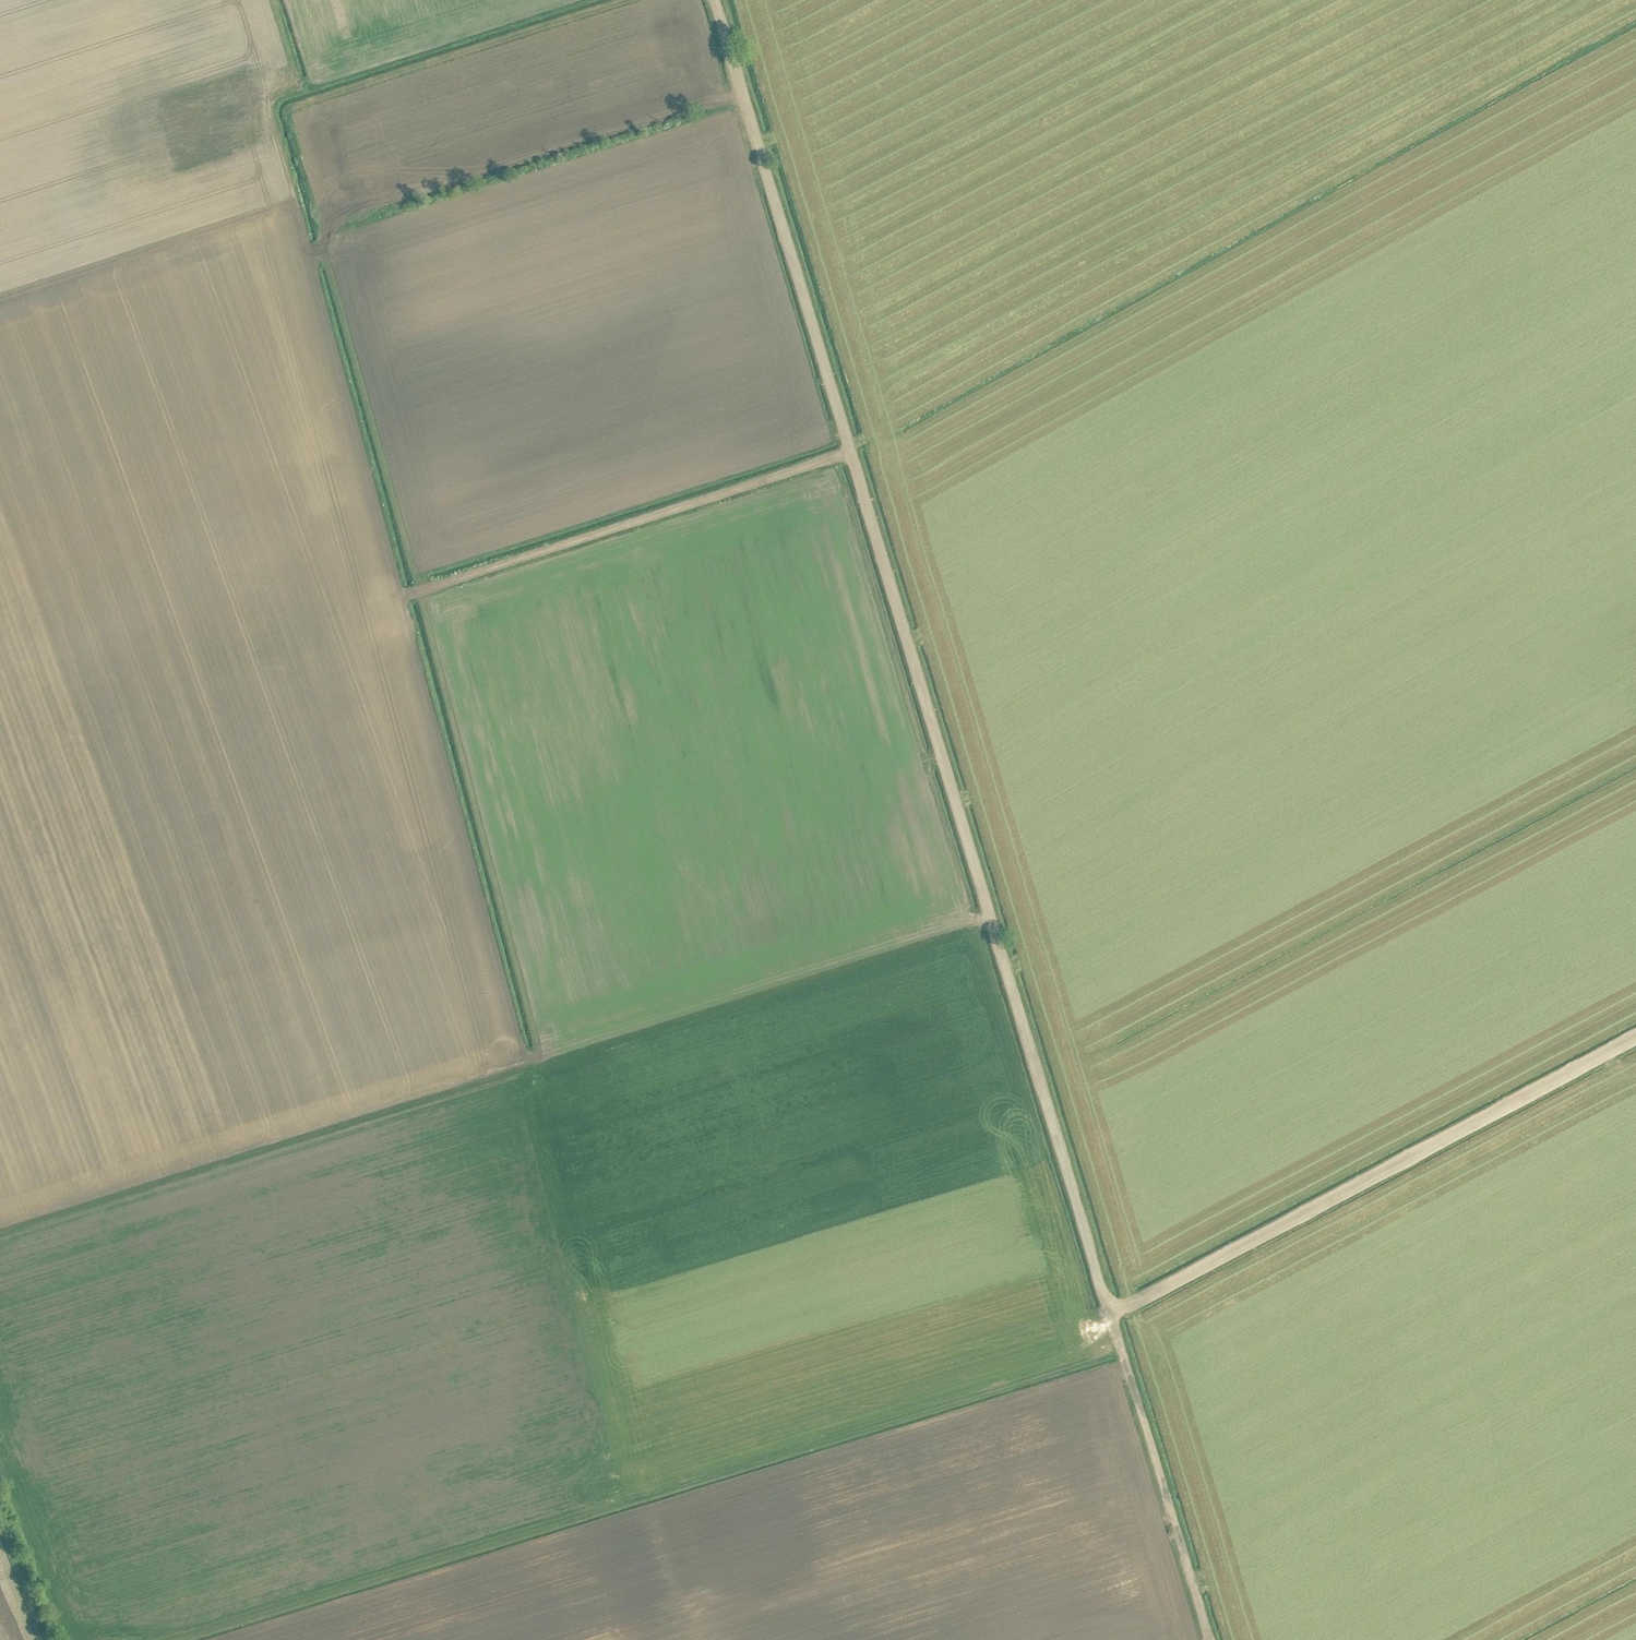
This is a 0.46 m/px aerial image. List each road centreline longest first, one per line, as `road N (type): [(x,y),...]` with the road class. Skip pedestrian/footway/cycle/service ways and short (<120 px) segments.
road 1 (track): [(714,0),(1110,1315),(1635,1038)]
road 2 (track): [(853,454),(405,594)]
road 3 (track): [(1208,1639),(1110,1315)]

